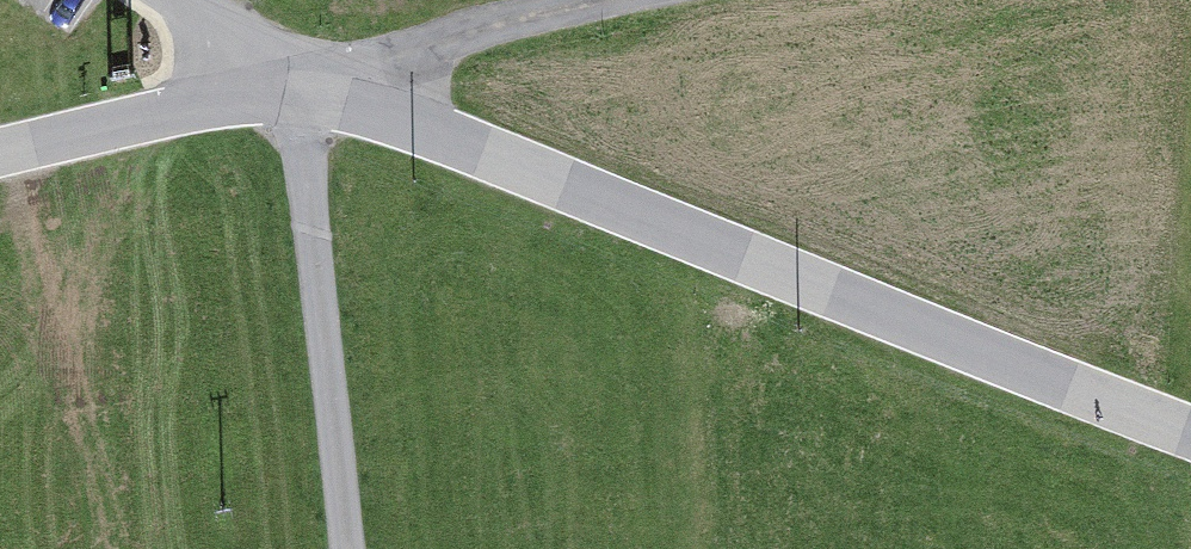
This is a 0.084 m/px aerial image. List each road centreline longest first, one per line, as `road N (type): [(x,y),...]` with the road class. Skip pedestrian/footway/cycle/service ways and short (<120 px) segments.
road 1 (unclassified): [(295,80),(1190,412)]
road 2 (unclassified): [(295,80),(347,548)]
road 3 (residential): [(597,0),(295,80)]
road 4 (unclassified): [(0,160),(218,107),(295,80)]
road 5 (unclassified): [(295,80),(177,0)]

